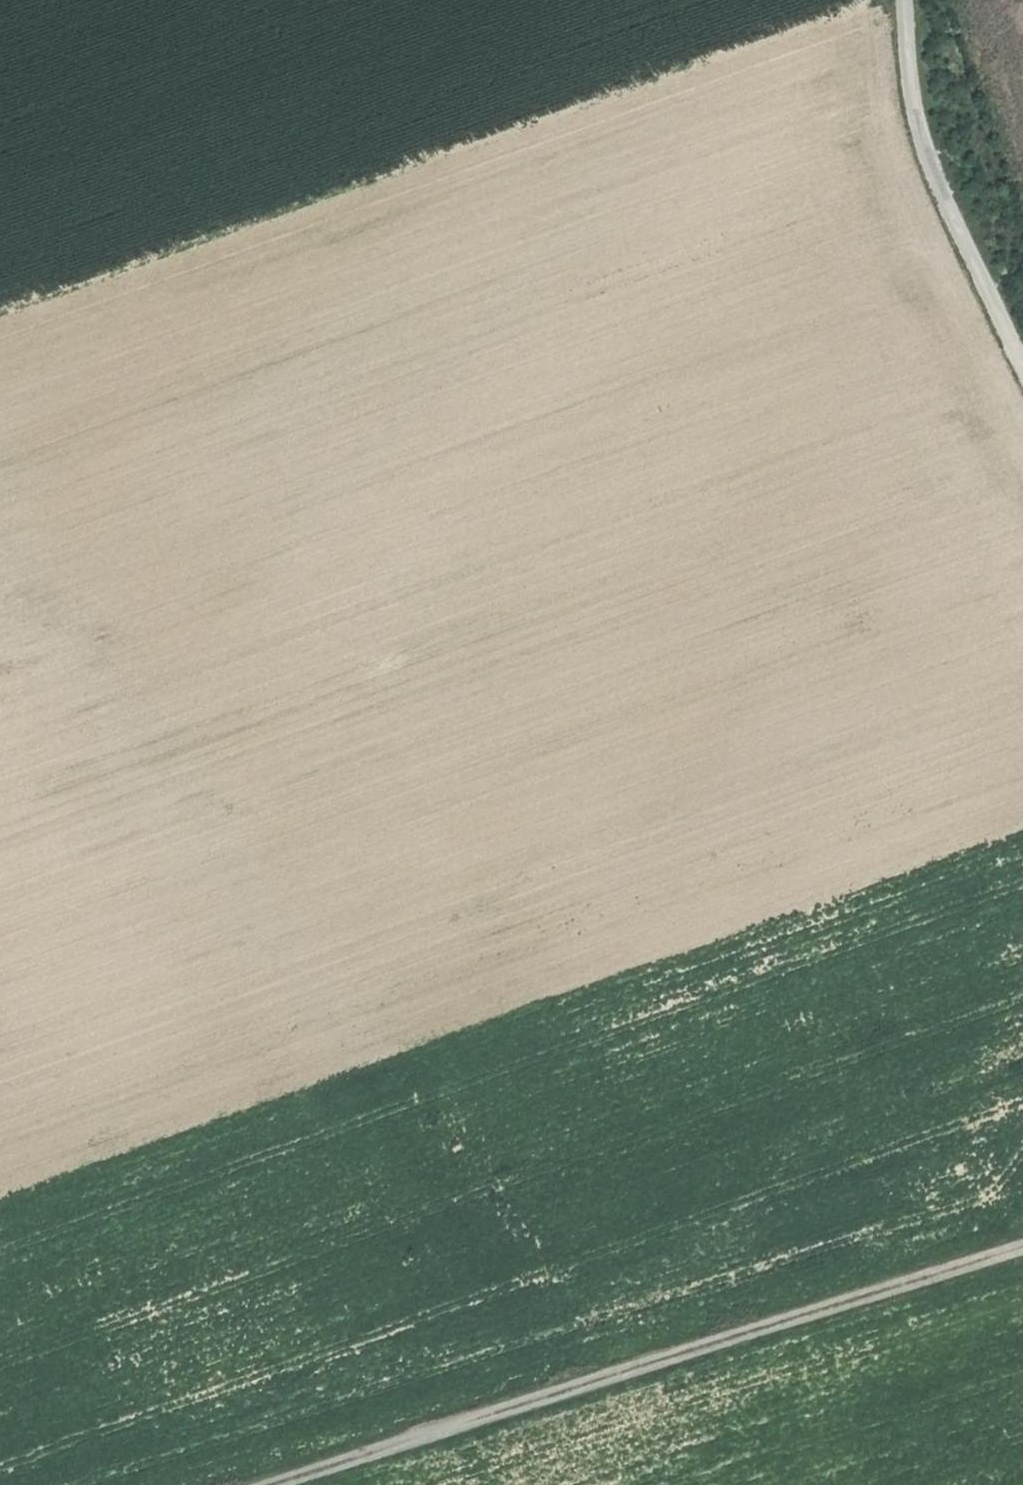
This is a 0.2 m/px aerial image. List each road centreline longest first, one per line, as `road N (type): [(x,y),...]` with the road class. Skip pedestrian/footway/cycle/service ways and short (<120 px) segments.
road 1 (track): [(270,1484),(1022,1244)]
road 2 (track): [(906,0),(920,146),(1022,366)]

